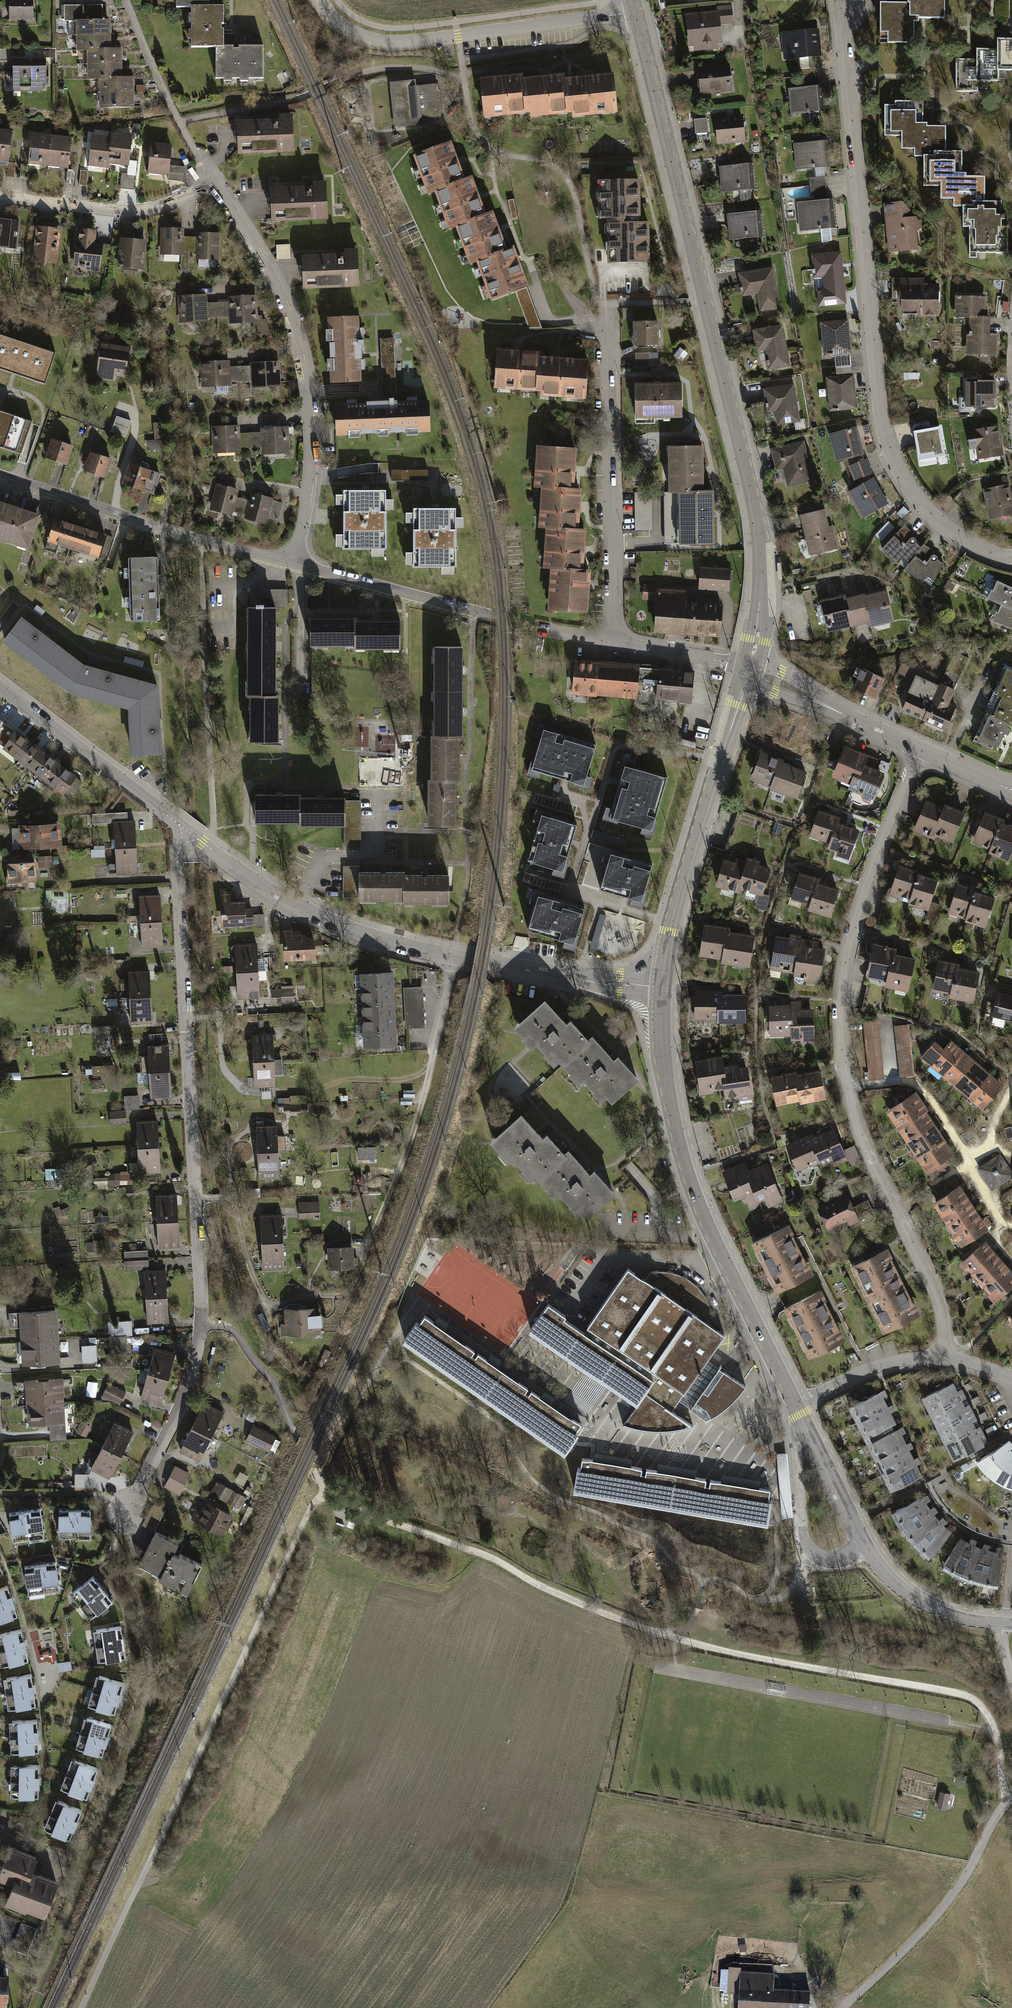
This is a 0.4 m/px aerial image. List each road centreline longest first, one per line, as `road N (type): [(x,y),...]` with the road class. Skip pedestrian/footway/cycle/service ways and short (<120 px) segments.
road 1 (track): [(324,1494),(658,1634),(966,1697),(997,1740),(1008,1798)]
road 2 (residential): [(187,832),(177,863),(202,1325),(192,1380),(142,1487),(122,1507)]
road 3 (residential): [(923,750),(848,943),(839,1026),(852,1116),(939,1304),(941,1357)]
road 4 (residential): [(0,198),(128,213),(182,201),(211,182),(279,296),(307,391),(308,490),(293,565)]
road 5 (residential): [(844,16),(885,428),(919,501),(950,531),(1011,557)]
road 6 (track): [(324,1494),(308,1513),(79,2007)]
road 7 (residential): [(187,832),(252,881),(368,936),(664,990)]
road 8 (tertiary): [(664,990),(668,1077),(691,1173),(796,1404)]
road 9 (residential): [(618,644),(608,331),(617,306),(704,304)]
road 10 (tertiary): [(750,669),(760,546),(704,304)]
road 11 (tertiary): [(750,669),(670,931),(664,990)]
road 12 (residential): [(321,0),(353,37),(395,45),(634,14)]
road 13 (tertiary): [(796,1404),(881,1569),(931,1607),(1011,1624)]
road 14 (residential): [(0,476),(293,565)]
road 15 (tertiary): [(704,304),(634,14)]
road 16 (track): [(1011,1796),(939,1914),(843,2007)]
road 17 (residential): [(0,688),(187,832)]
road 18 (residential): [(293,565),(487,616)]
road 19 (residential): [(750,669),(923,750)]
road 20 (residential): [(796,1404),(878,1367),(941,1357)]
road 21 (track): [(111,512),(131,452),(136,412),(129,380)]
road 22 (residential): [(618,644),(750,669)]

